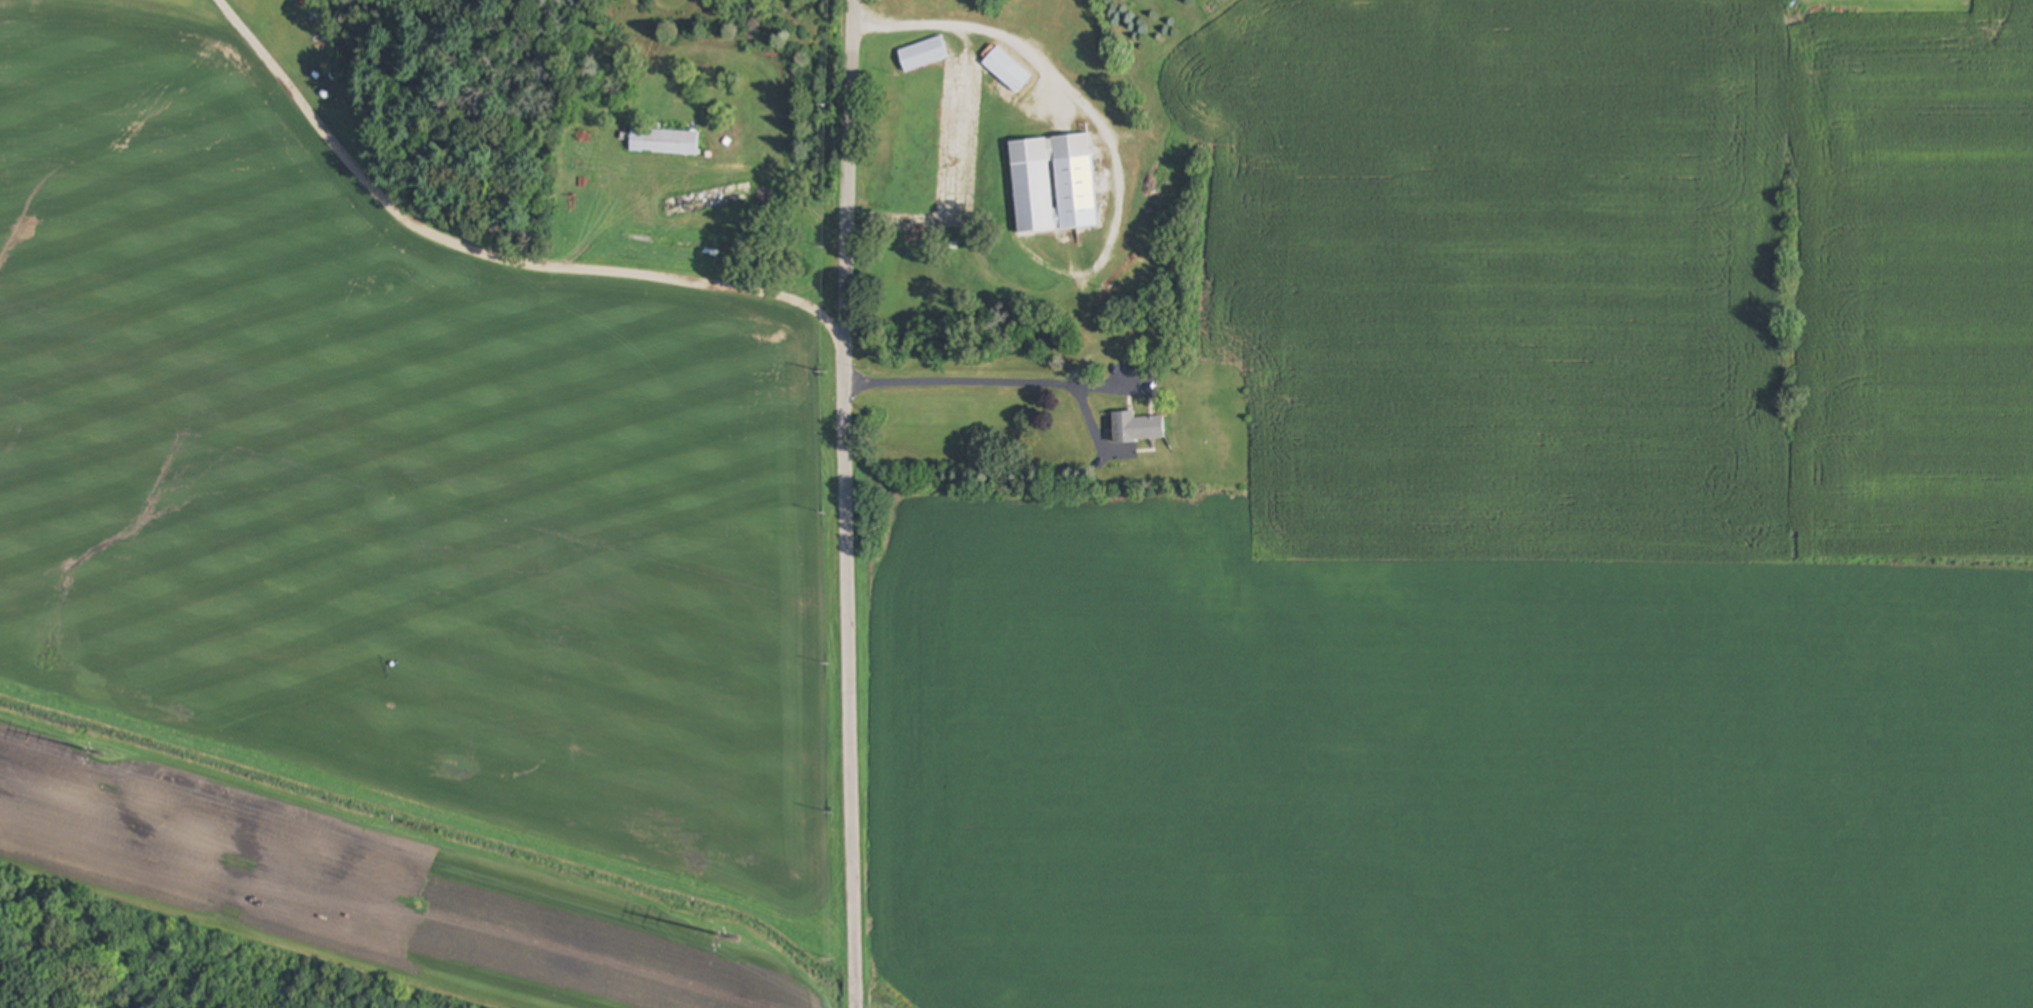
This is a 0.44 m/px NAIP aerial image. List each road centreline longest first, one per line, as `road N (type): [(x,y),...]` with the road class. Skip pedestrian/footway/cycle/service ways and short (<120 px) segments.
road 1 (residential): [(854,1007),(843,366),(853,0)]

